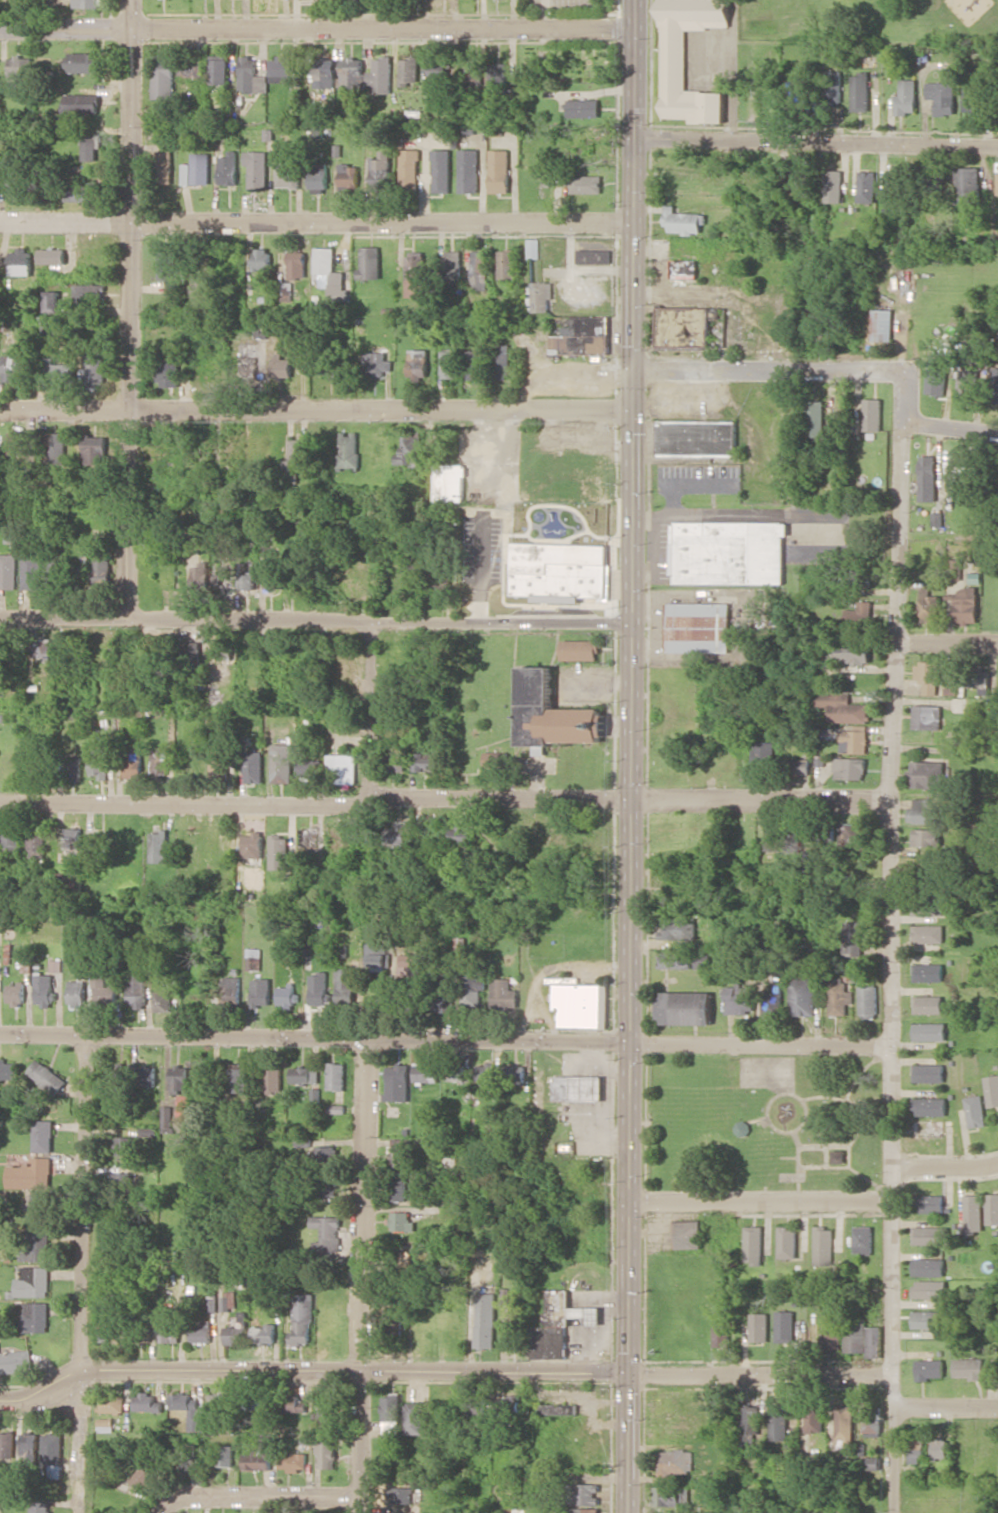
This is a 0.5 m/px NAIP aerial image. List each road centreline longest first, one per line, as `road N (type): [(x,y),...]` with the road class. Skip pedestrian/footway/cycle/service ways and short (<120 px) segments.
road 1 (secondary): [(627,1512),(634,0)]
road 2 (residential): [(896,1512),(889,1044),(904,372)]
road 3 (residential): [(896,799),(0,801)]
road 4 (residential): [(889,1044),(0,1032)]
road 5 (residential): [(633,29),(0,27)]
road 6 (residential): [(632,621),(0,615)]
road 7 (residential): [(632,410),(0,407)]
road 8 (residential): [(632,221),(0,220)]
road 9 (residential): [(128,613),(131,0)]
road 10 (residential): [(78,1512),(89,1032)]
road 11 (residential): [(357,1512),(366,1042)]
road 12 (tertiary): [(361,1367),(77,1374),(25,1396),(0,1397)]
road 13 (residential): [(997,146),(636,134)]
road 14 (residential): [(904,372),(633,368)]
road 15 (tertiary): [(627,1375),(361,1367)]
road 16 (residential): [(892,1375),(627,1375)]
road 17 (residential): [(892,1200),(628,1204)]
road 18 (residential): [(159,1512),(181,1494),(357,1498)]
road 19 (residential): [(371,796),(374,623)]

